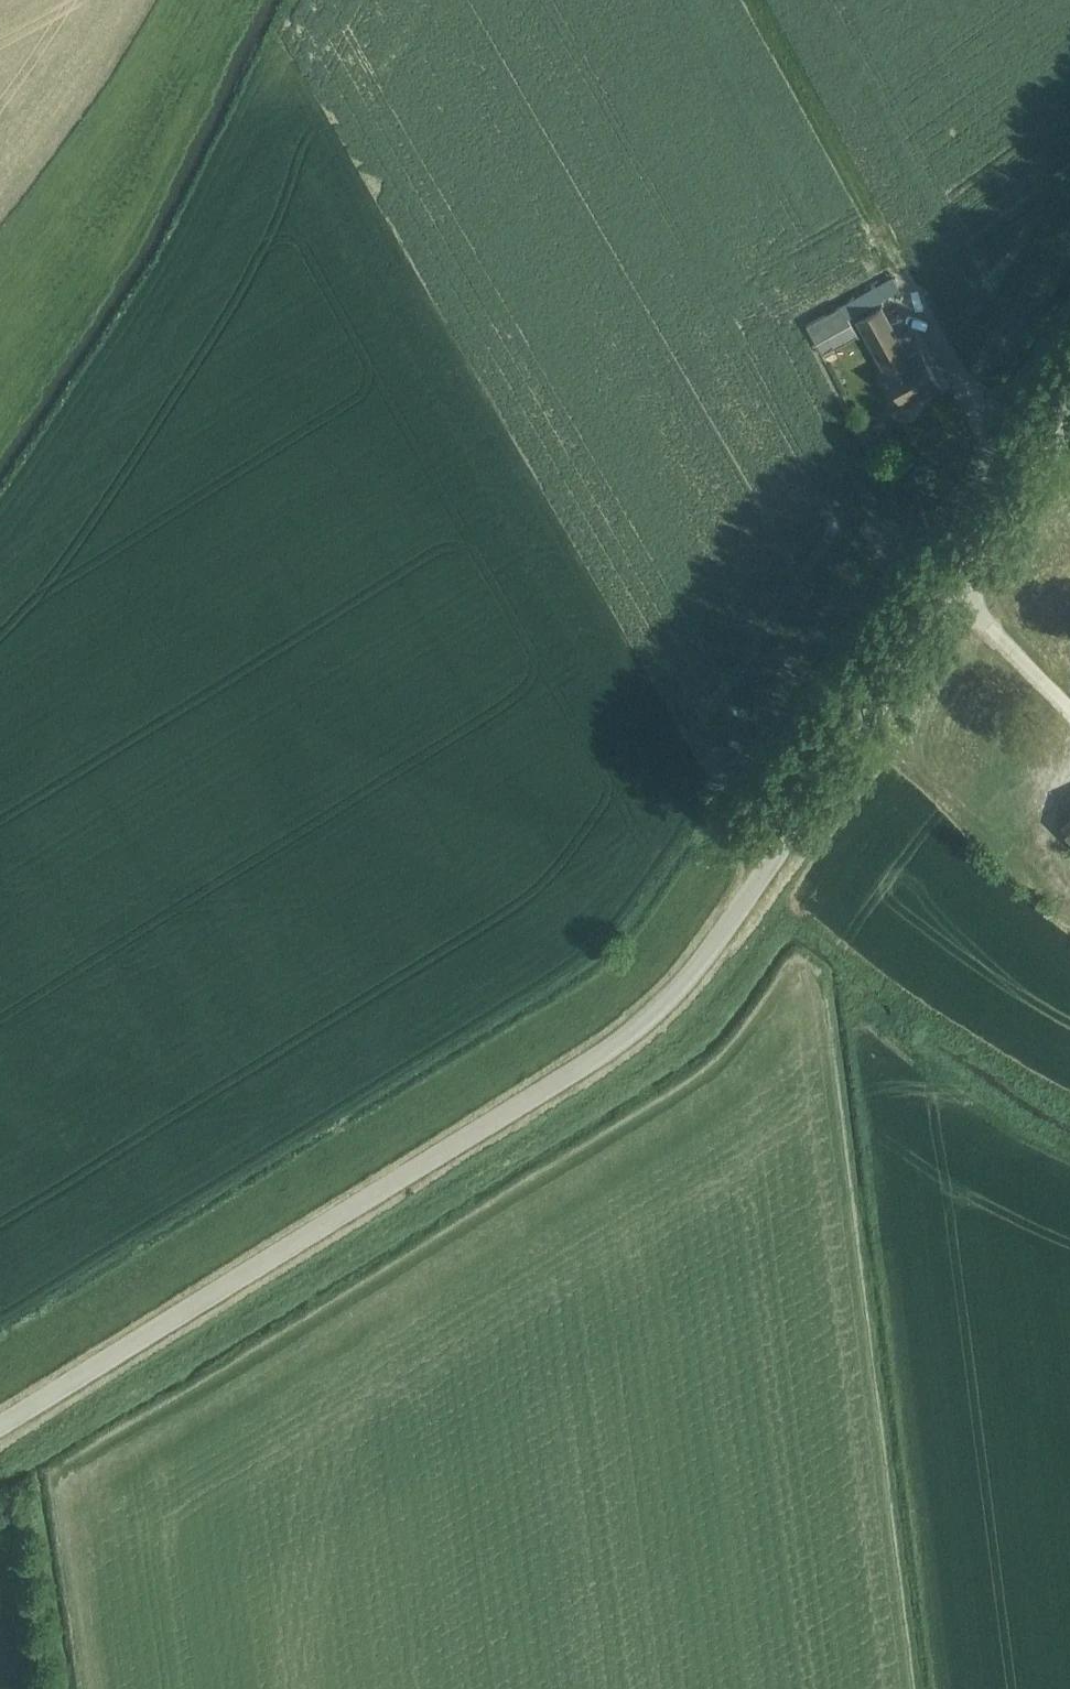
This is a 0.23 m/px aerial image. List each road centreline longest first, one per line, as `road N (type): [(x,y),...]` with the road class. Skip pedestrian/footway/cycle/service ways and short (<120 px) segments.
road 1 (unclassified): [(0,1426),(639,1026),(710,949),(1069,426)]

